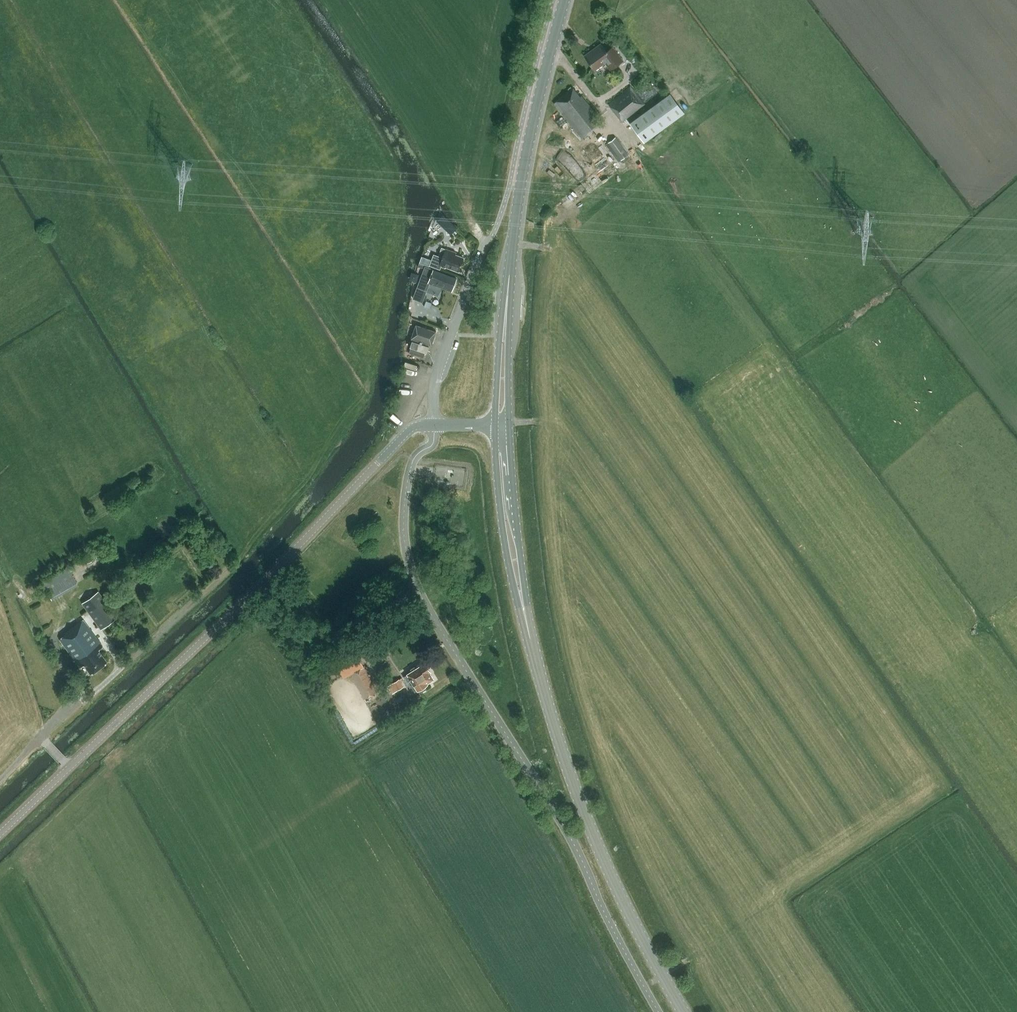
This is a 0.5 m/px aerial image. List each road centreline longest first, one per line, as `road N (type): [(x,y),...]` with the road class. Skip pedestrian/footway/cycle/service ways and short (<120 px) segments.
road 1 (tertiary): [(0,837),(408,430),(434,425)]
road 2 (secondary): [(682,1011),(596,837),(530,638)]
road 3 (secondary): [(509,275),(522,176),(565,0)]
road 4 (secondary): [(495,423),(508,558),(530,638)]
road 5 (secondary): [(530,638),(509,422)]
road 6 (unclassified): [(434,425),(437,375),(493,235)]
road 7 (track): [(0,780),(49,726),(116,672),(101,633)]
road 8 (track): [(119,663),(238,561)]
road 9 (secondary): [(509,275),(495,423)]
road 10 (secondary): [(509,422),(509,275)]

